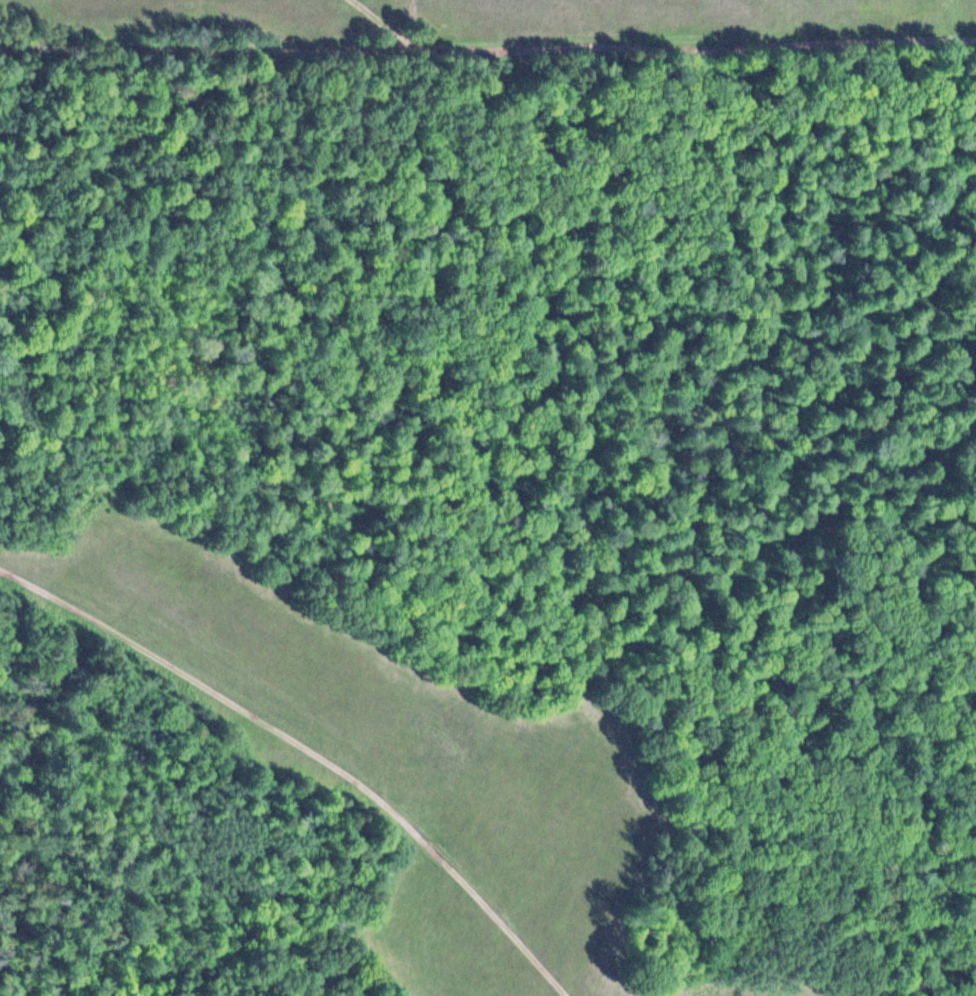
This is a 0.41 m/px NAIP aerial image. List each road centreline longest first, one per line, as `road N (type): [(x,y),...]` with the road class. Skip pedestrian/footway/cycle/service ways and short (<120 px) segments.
road 1 (residential): [(975,52),(0,47)]
road 2 (track): [(561,995),(437,849),(372,797),(169,664),(0,572)]

